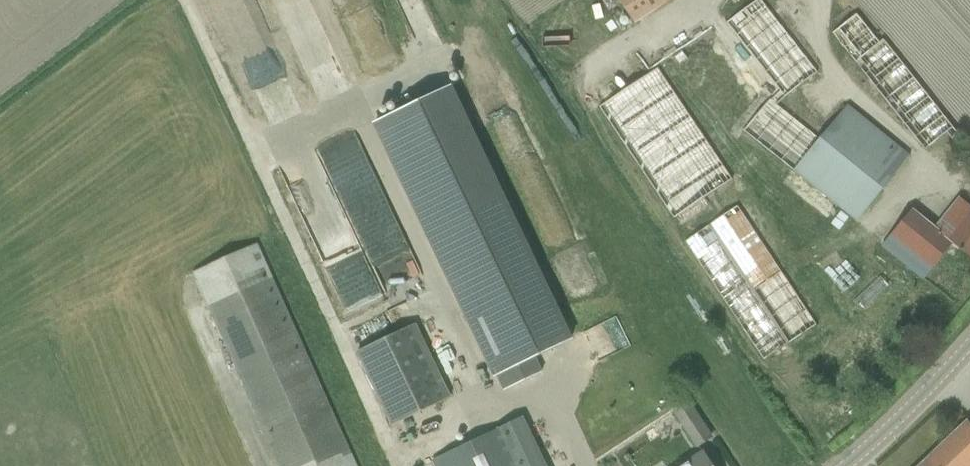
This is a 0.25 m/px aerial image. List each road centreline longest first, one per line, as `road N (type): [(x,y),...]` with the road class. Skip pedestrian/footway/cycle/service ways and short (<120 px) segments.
road 1 (tertiary): [(845,465),(969,343)]

